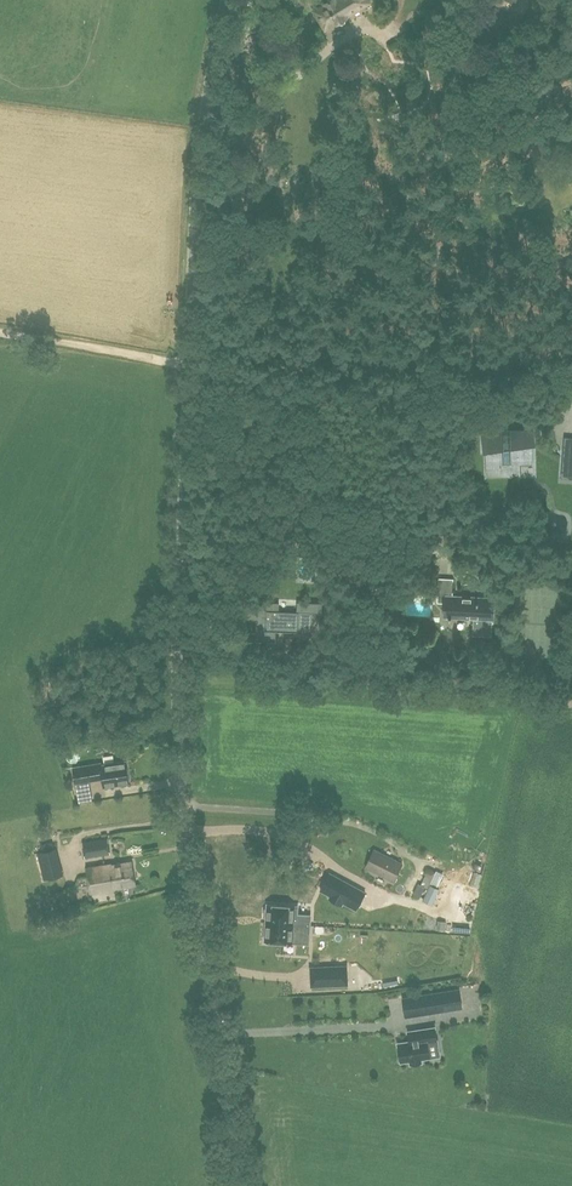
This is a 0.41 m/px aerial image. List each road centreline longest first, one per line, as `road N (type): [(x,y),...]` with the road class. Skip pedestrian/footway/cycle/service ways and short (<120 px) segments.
road 1 (unclassified): [(236,1185),(176,732),(173,604),(189,366)]
road 2 (unclassified): [(189,366),(398,394),(571,368)]
road 3 (unclassified): [(189,366),(202,107),(224,0)]
road 4 (track): [(189,366),(0,332)]

